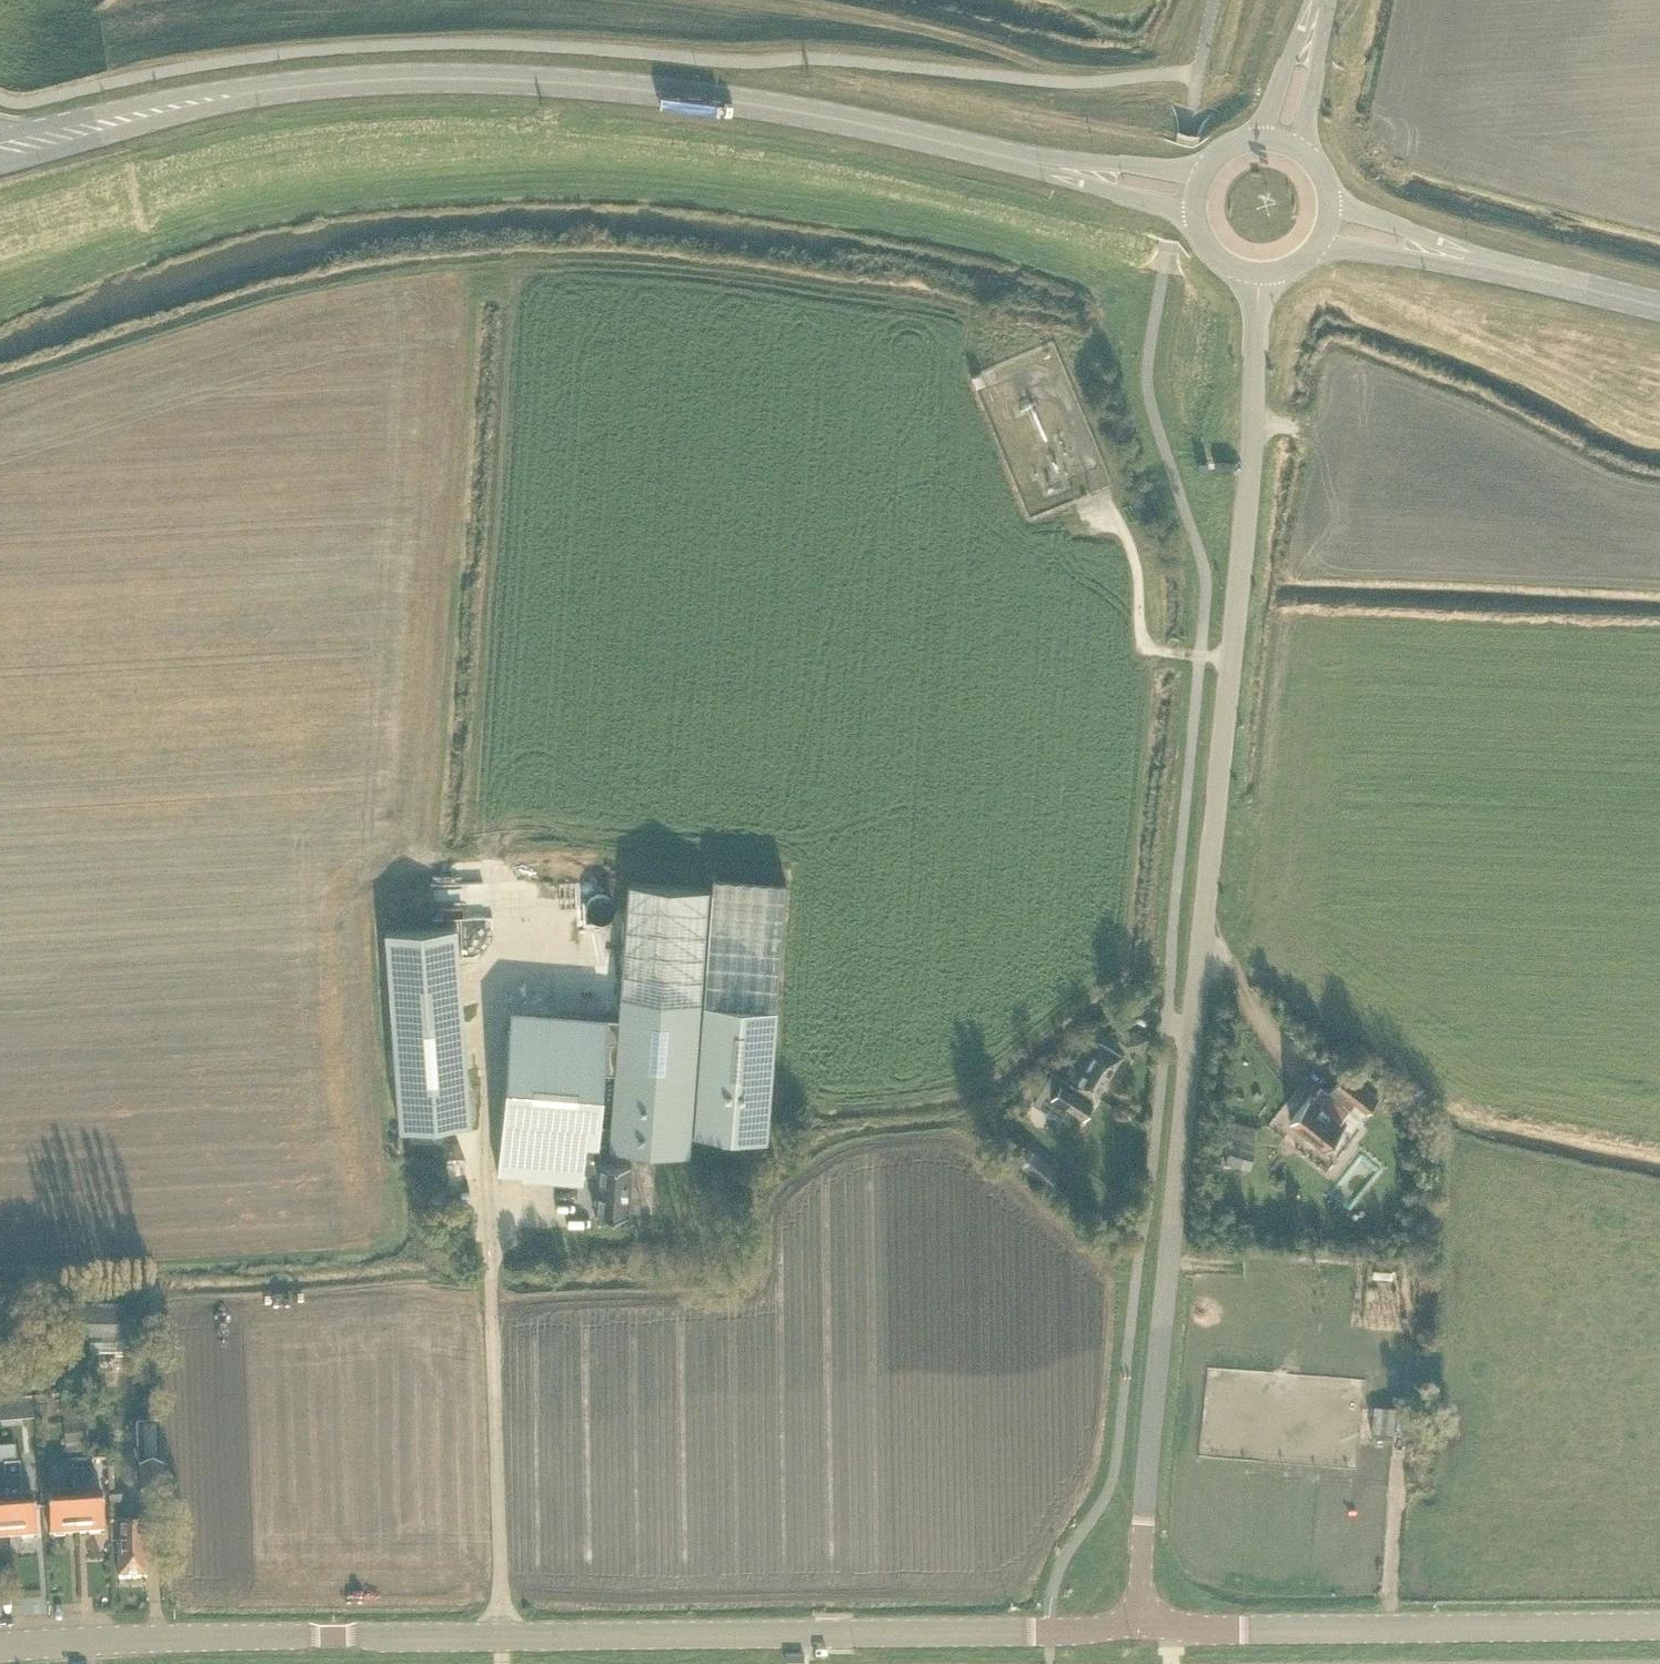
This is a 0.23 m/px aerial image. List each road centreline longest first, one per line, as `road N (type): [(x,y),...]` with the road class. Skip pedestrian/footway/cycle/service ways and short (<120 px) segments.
road 1 (tertiary): [(1139,1626),(1249,475),(1256,271)]
road 2 (tertiary): [(0,1650),(176,1640),(1050,1633),(1139,1626)]
road 3 (secondary): [(268,87),(366,78),(596,83),(716,97),(1032,161)]
road 4 (tertiary): [(1139,1626),(1659,1628)]
road 5 (secondary): [(0,165),(268,87)]
road 6 (secondary): [(268,87),(206,89),(0,135)]
road 7 (primary): [(1659,305),(1462,257)]
road 8 (secondary): [(1032,161),(1198,214)]
road 9 (secondary): [(1203,180),(1125,165),(1032,161)]
road 10 (primary): [(1299,150),(1319,60),(1322,0)]
road 11 (primary): [(1320,0),(1296,43),(1264,139)]
road 12 (primary): [(1318,243),(1462,257)]
road 13 (primary): [(1462,257),(1330,203)]

